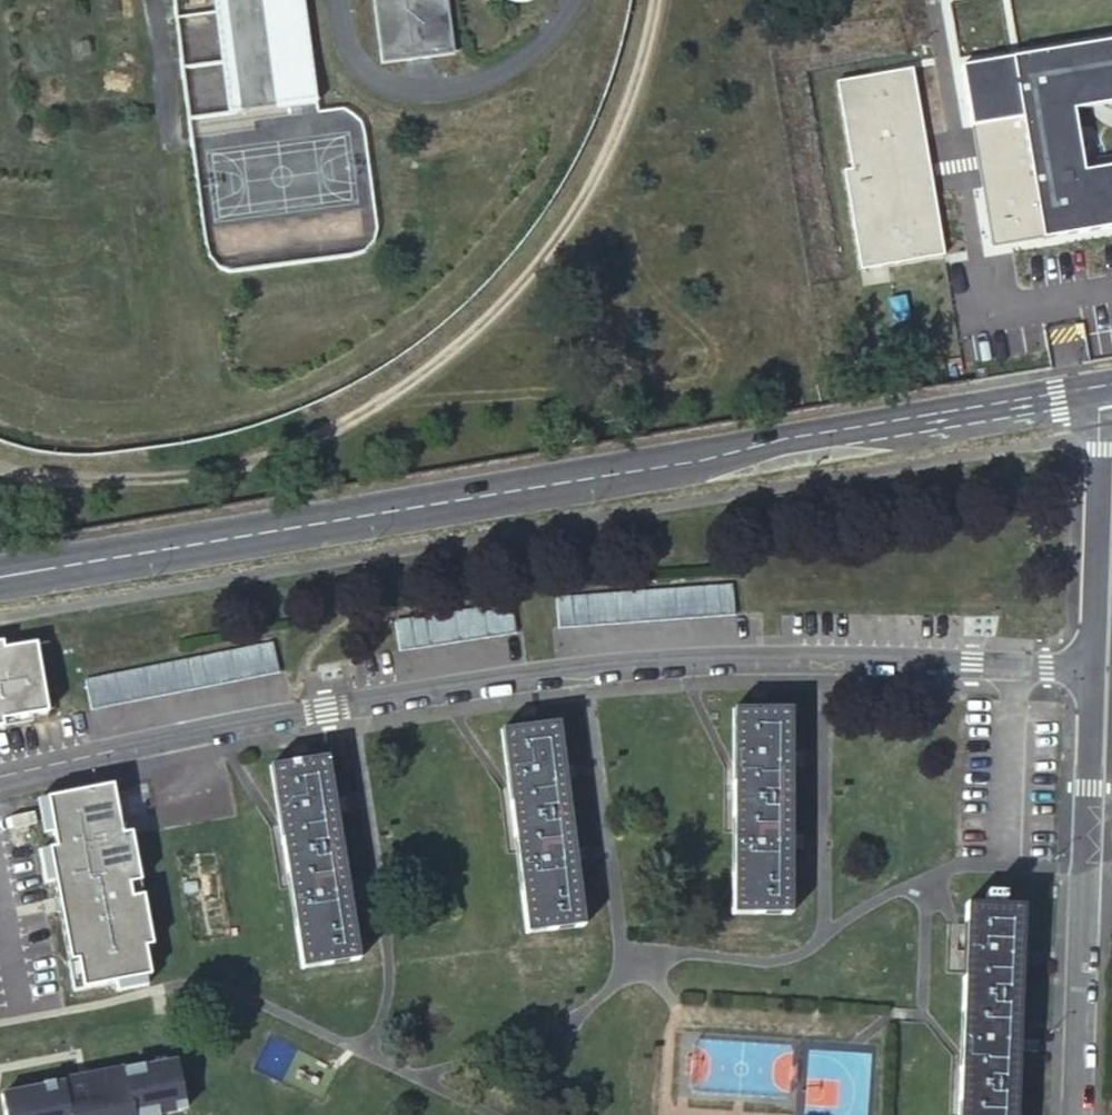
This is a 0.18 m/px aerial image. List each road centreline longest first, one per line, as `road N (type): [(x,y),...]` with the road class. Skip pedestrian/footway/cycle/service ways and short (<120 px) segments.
road 1 (residential): [(0,577),(1100,387)]
road 2 (residential): [(1091,664),(743,661),(539,674),(301,712),(0,775)]
road 3 (track): [(0,464),(60,477),(192,478),(303,445),(452,351),(564,231),(607,160),(641,80),(659,0)]
road 4 (residential): [(1091,664),(1077,1114)]
road 5 (residential): [(1100,387),(1091,664)]
road 6 (residential): [(0,893),(23,1016)]

